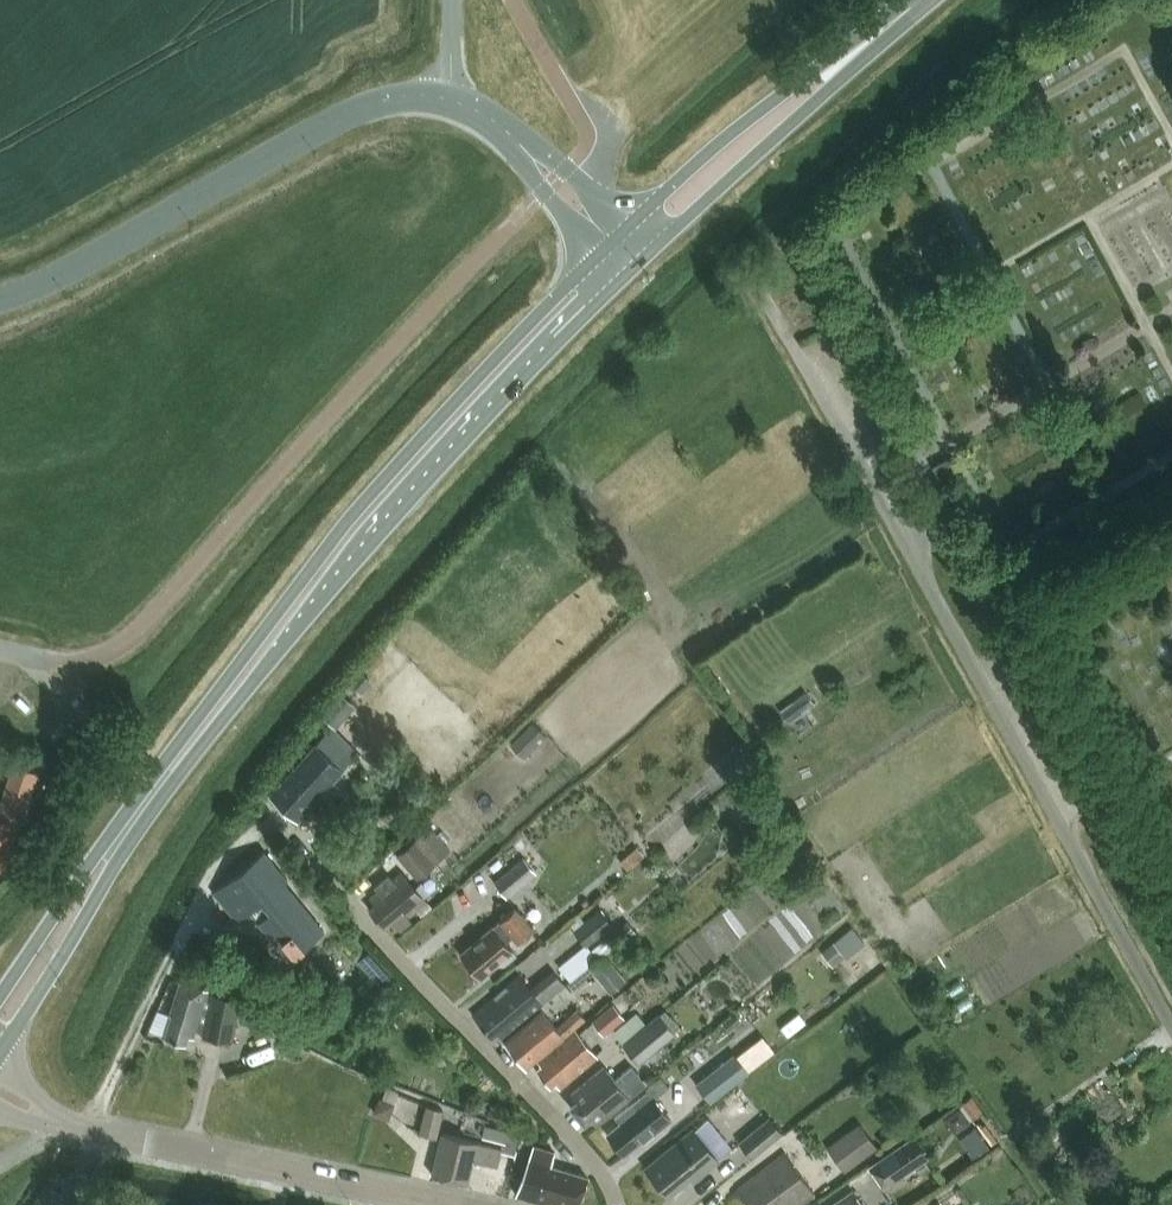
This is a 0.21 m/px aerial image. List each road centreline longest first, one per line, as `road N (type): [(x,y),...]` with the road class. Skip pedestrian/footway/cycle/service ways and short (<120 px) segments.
road 1 (secondary): [(0,1020),(106,857),(327,570),(472,405),(627,250)]
road 2 (residential): [(1171,1028),(760,289)]
road 3 (residential): [(613,1204),(605,1183),(546,1113),(263,803)]
road 4 (unclassified): [(0,299),(63,275),(345,117),(397,97),(449,97)]
road 5 (tertiary): [(453,1204),(71,1126),(0,1091)]
road 6 (secondary): [(627,250),(917,0)]
road 7 (track): [(93,1131),(203,888),(225,858),(280,823)]
road 8 (unclassified): [(449,97),(521,144),(627,250)]

